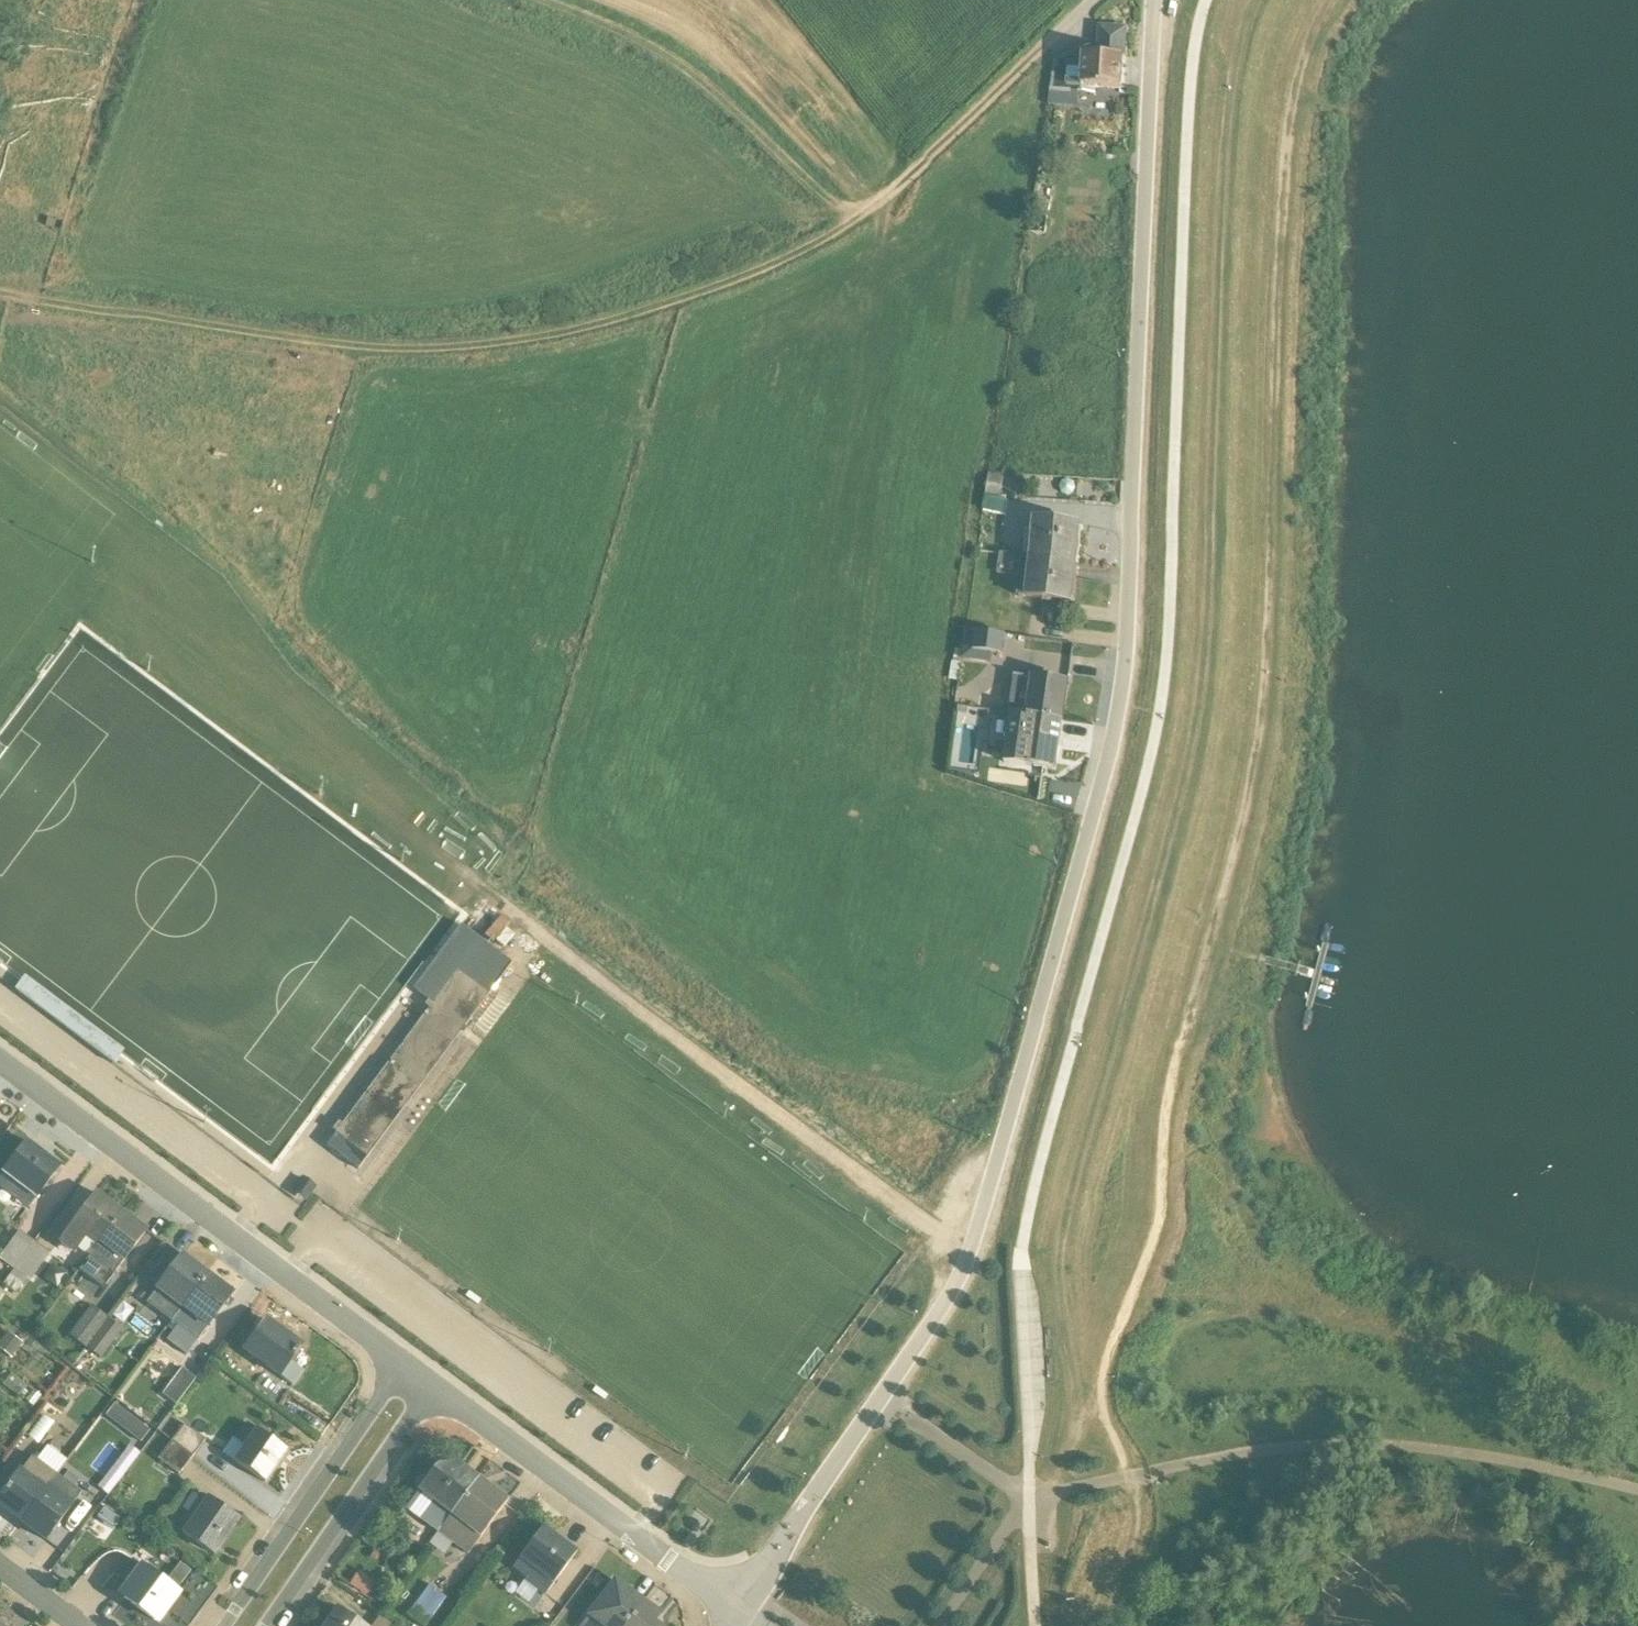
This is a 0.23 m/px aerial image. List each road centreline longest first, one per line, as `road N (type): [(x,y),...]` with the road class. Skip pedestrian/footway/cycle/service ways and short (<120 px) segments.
road 1 (unclassified): [(741,1612),(953,1292),(979,1227),(1111,751),(1126,665),(1162,0)]
road 2 (track): [(1103,1415),(1103,1360),(1160,1221),(1164,1108),(1254,752),(1275,495),(1282,181),(1299,61),(1332,0)]
road 3 (track): [(1232,82),(1198,705),(1055,1247),(1080,1411)]
road 4 (track): [(861,221),(800,260),(702,298),(555,340),(453,352),(356,349),(0,290)]
road 5 (track): [(964,1259),(492,900)]
road 6 (residential): [(0,1065),(400,1364)]
road 7 (track): [(522,0),(662,60),(820,200),(861,221)]
road 8 (residential): [(435,1390),(741,1612)]
road 9 (residential): [(400,1364),(220,1625)]
road 10 (residential): [(272,1625),(435,1390)]
road 11 (track): [(861,221),(1051,47)]
road 12 (track): [(1138,1480),(1137,1539),(1100,1625)]

